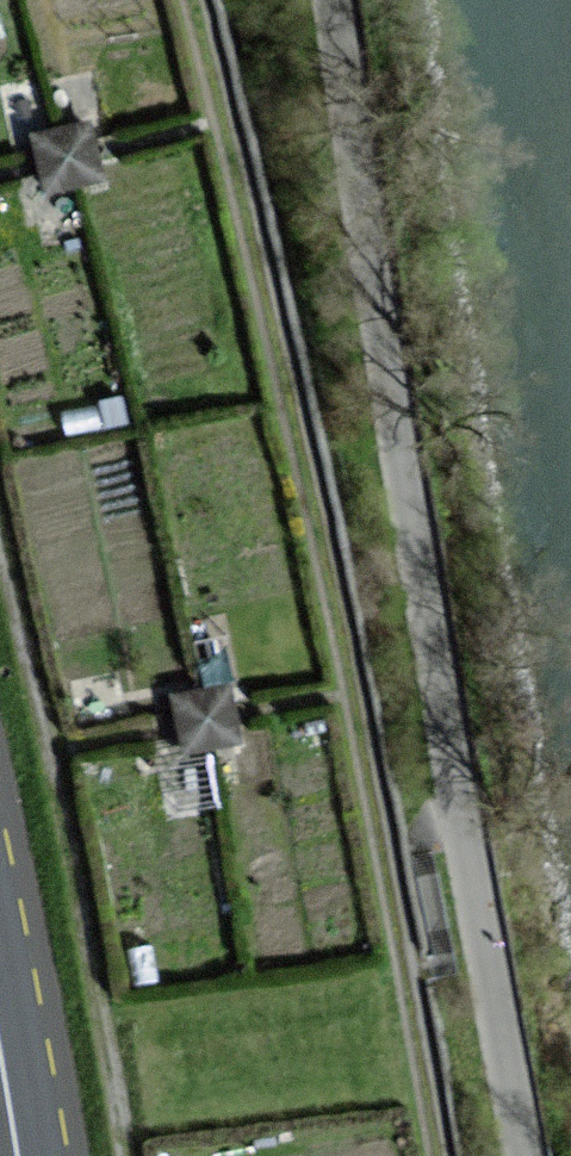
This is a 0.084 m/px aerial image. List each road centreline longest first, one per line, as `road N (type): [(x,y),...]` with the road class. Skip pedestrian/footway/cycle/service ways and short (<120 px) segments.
road 1 (motorway): [(389,1155),(234,394),(125,0)]
road 2 (motorway): [(0,183),(76,400),(234,1155)]

